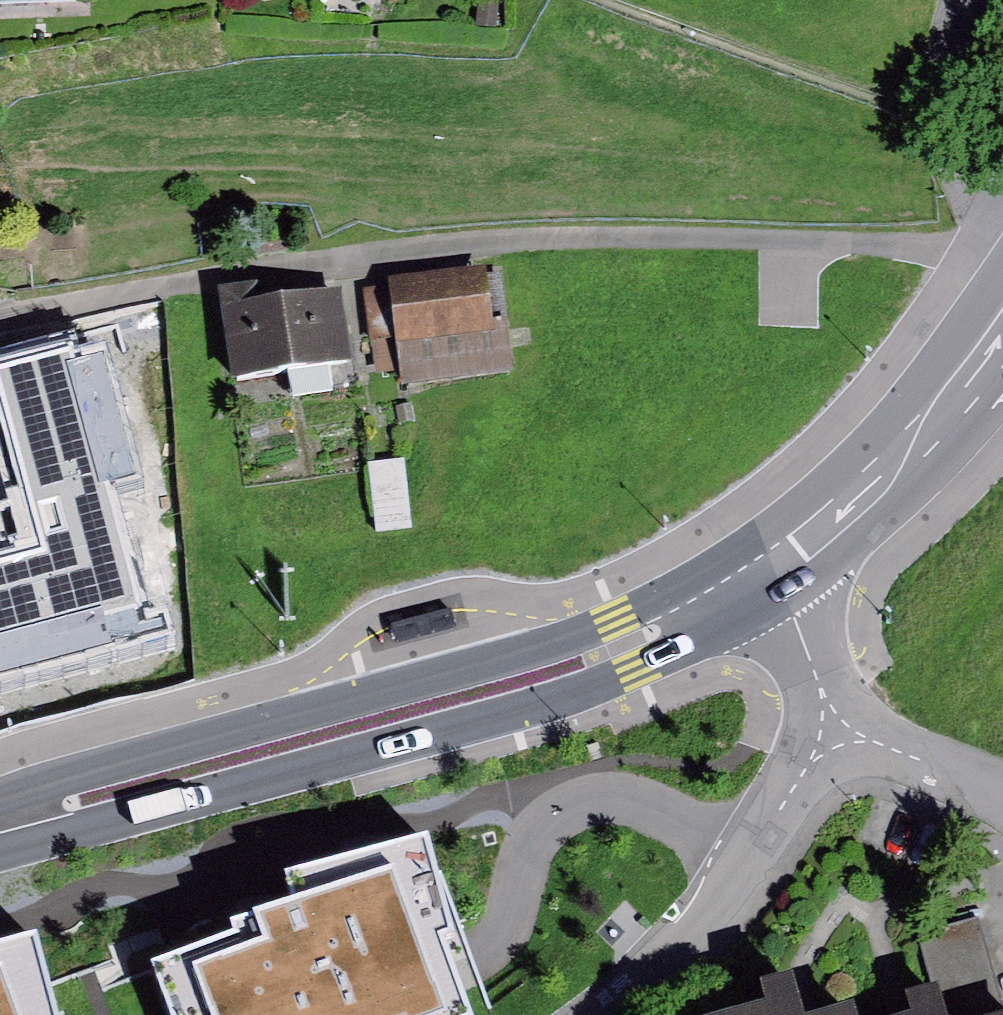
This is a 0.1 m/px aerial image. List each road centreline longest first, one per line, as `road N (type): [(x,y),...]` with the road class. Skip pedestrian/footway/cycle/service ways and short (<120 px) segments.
road 1 (residential): [(0,326),(182,283),(527,243),(902,246),(1002,263)]
road 2 (primary): [(0,823),(509,685),(628,644),(736,581),(776,547)]
road 3 (residential): [(825,707),(806,772),(725,902),(601,1014)]
road 4 (primary): [(776,547),(909,436),(1002,325)]
road 5 (residential): [(1002,230),(960,170),(942,122),(942,84),(963,0)]
road 6 (residential): [(825,707),(1002,799)]
road 7 (residential): [(776,547),(825,707)]

